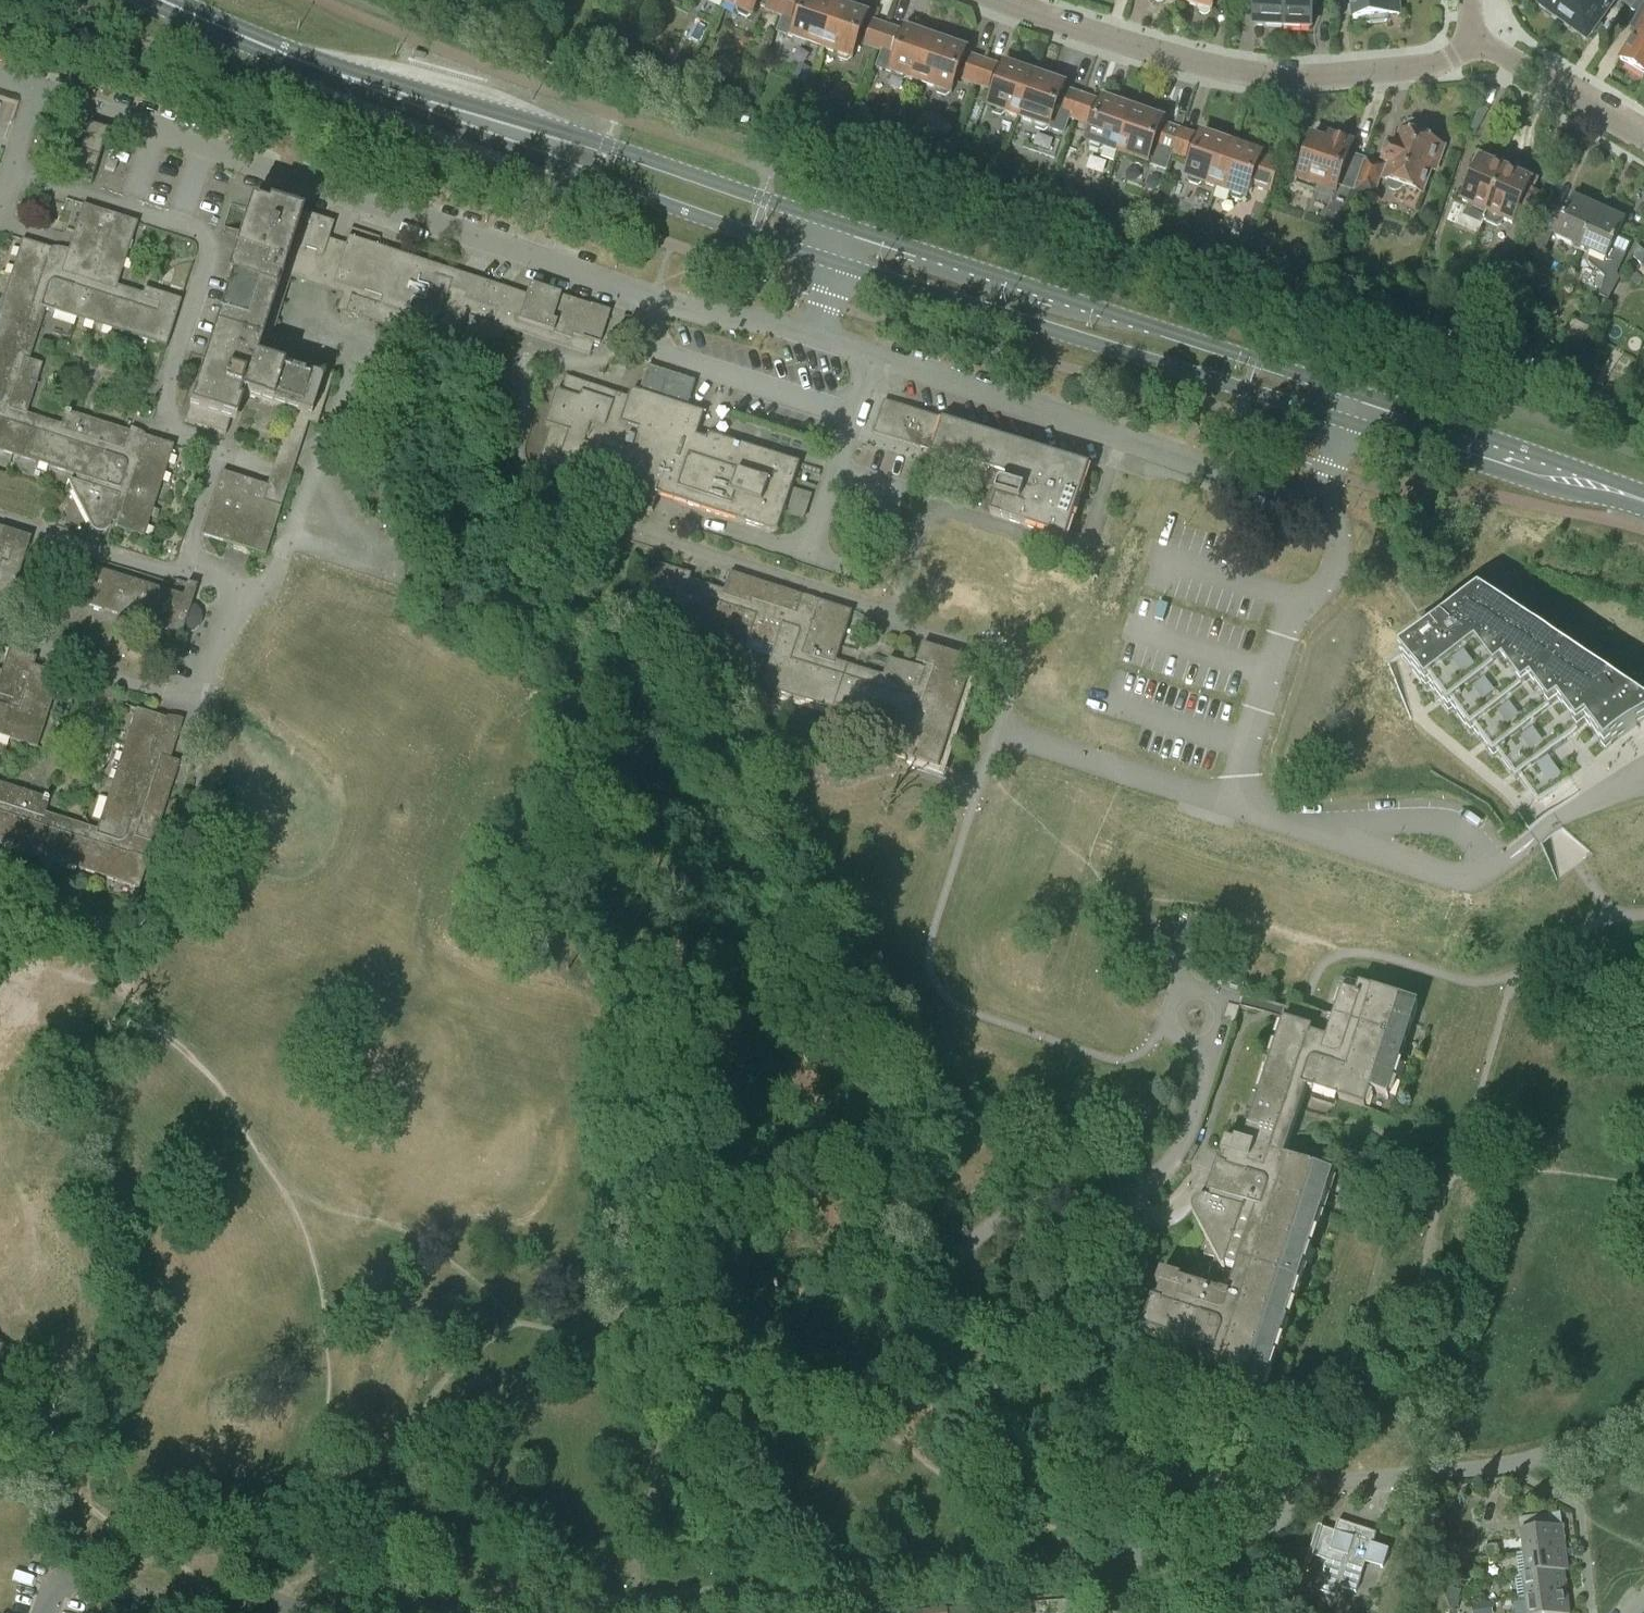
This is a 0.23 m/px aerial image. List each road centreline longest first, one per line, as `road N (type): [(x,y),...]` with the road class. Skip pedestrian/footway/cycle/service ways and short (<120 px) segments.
road 1 (residential): [(1292,1480),(1234,1485),(1099,1463),(1023,1421),(981,1384),(946,1324),(946,1276),(979,1233),(1037,1204),(1116,1202),(1171,1159),(1202,1087),(1199,1042)]
road 2 (residential): [(800,585),(601,520),(549,495),(513,454),(522,386),(501,374),(397,356),(362,366),(346,382),(268,582),(247,591),(233,586)]
road 3 (residential): [(518,1612),(1161,1556),(1261,1535),(1289,1508),(1292,1480)]
road 4 (residential): [(812,341),(714,320),(44,93)]
road 5 (primary): [(142,0),(418,115),(840,264)]
road 6 (primary): [(853,228),(350,70),(180,0)]
road 7 (primary): [(840,264),(1348,421)]
road 8 (residential): [(1318,503),(812,341)]
road 9 (primary): [(1357,393),(853,228)]
road 10 (residential): [(1477,42),(1433,64),(1280,76),(1228,71),(1000,0)]
road 11 (residential): [(1226,801),(1431,869),(1477,875),(1643,762)]
road 12 (residential): [(1643,1419),(1506,1465),(1292,1480)]
road 13 (residential): [(1102,498),(1084,553),(928,510),(893,617)]
road 14 (primary): [(1348,421),(1568,494),(1636,499)]
road 15 (primary): [(1636,499),(1592,473),(1357,393)]
road 16 (residential): [(1226,801),(998,729),(1014,671)]
road 17 (residential): [(1226,801),(1294,601),(1337,569)]
road 18 (residential): [(233,586),(0,516)]
road 19 (residential): [(45,1612),(55,1587),(68,1581),(155,1602),(259,1607)]
road 20 (residential): [(1643,681),(1476,564)]
road 21 (residential): [(0,636),(190,701)]
road 22 (residential): [(1643,138),(1477,42)]
road 23 (residential): [(893,617),(1014,671)]
road 24 (residential): [(0,214),(44,93)]
road 25 (residential): [(233,586),(190,701)]
road 26 (residential): [(1199,1042),(1219,1021),(1205,996),(1176,1003),(1176,1034)]

